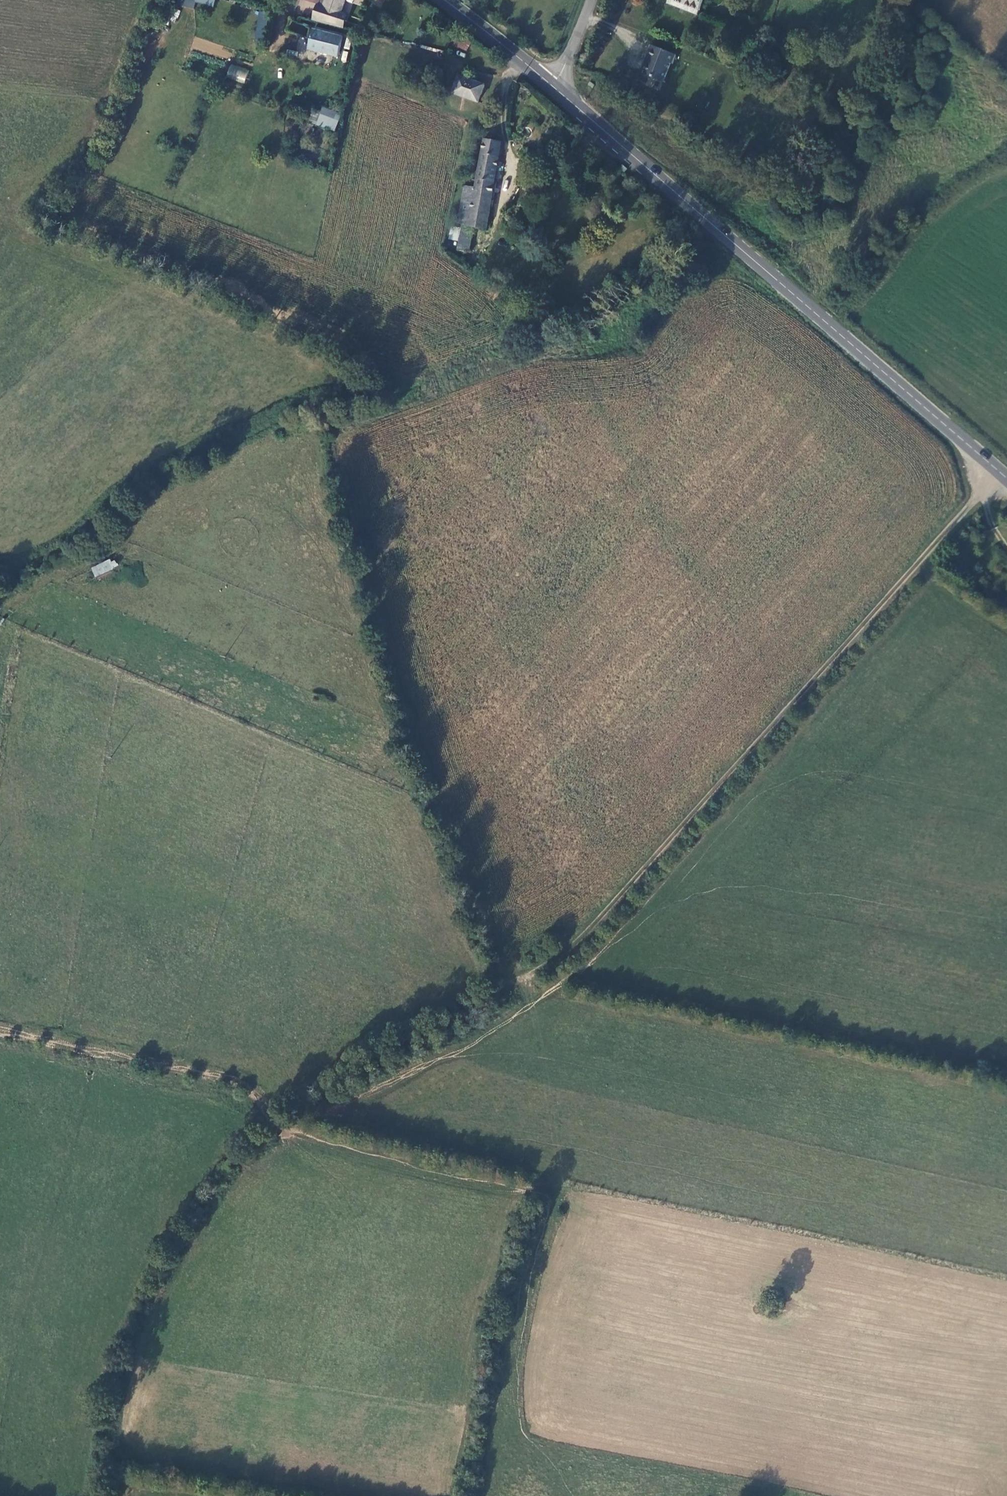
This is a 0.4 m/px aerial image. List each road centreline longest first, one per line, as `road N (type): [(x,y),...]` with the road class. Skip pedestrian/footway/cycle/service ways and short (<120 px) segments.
road 1 (track): [(1001,473),(576,951),(520,990)]
road 2 (secondary): [(554,87),(1006,478)]
road 3 (secondary): [(444,0),(554,87)]

